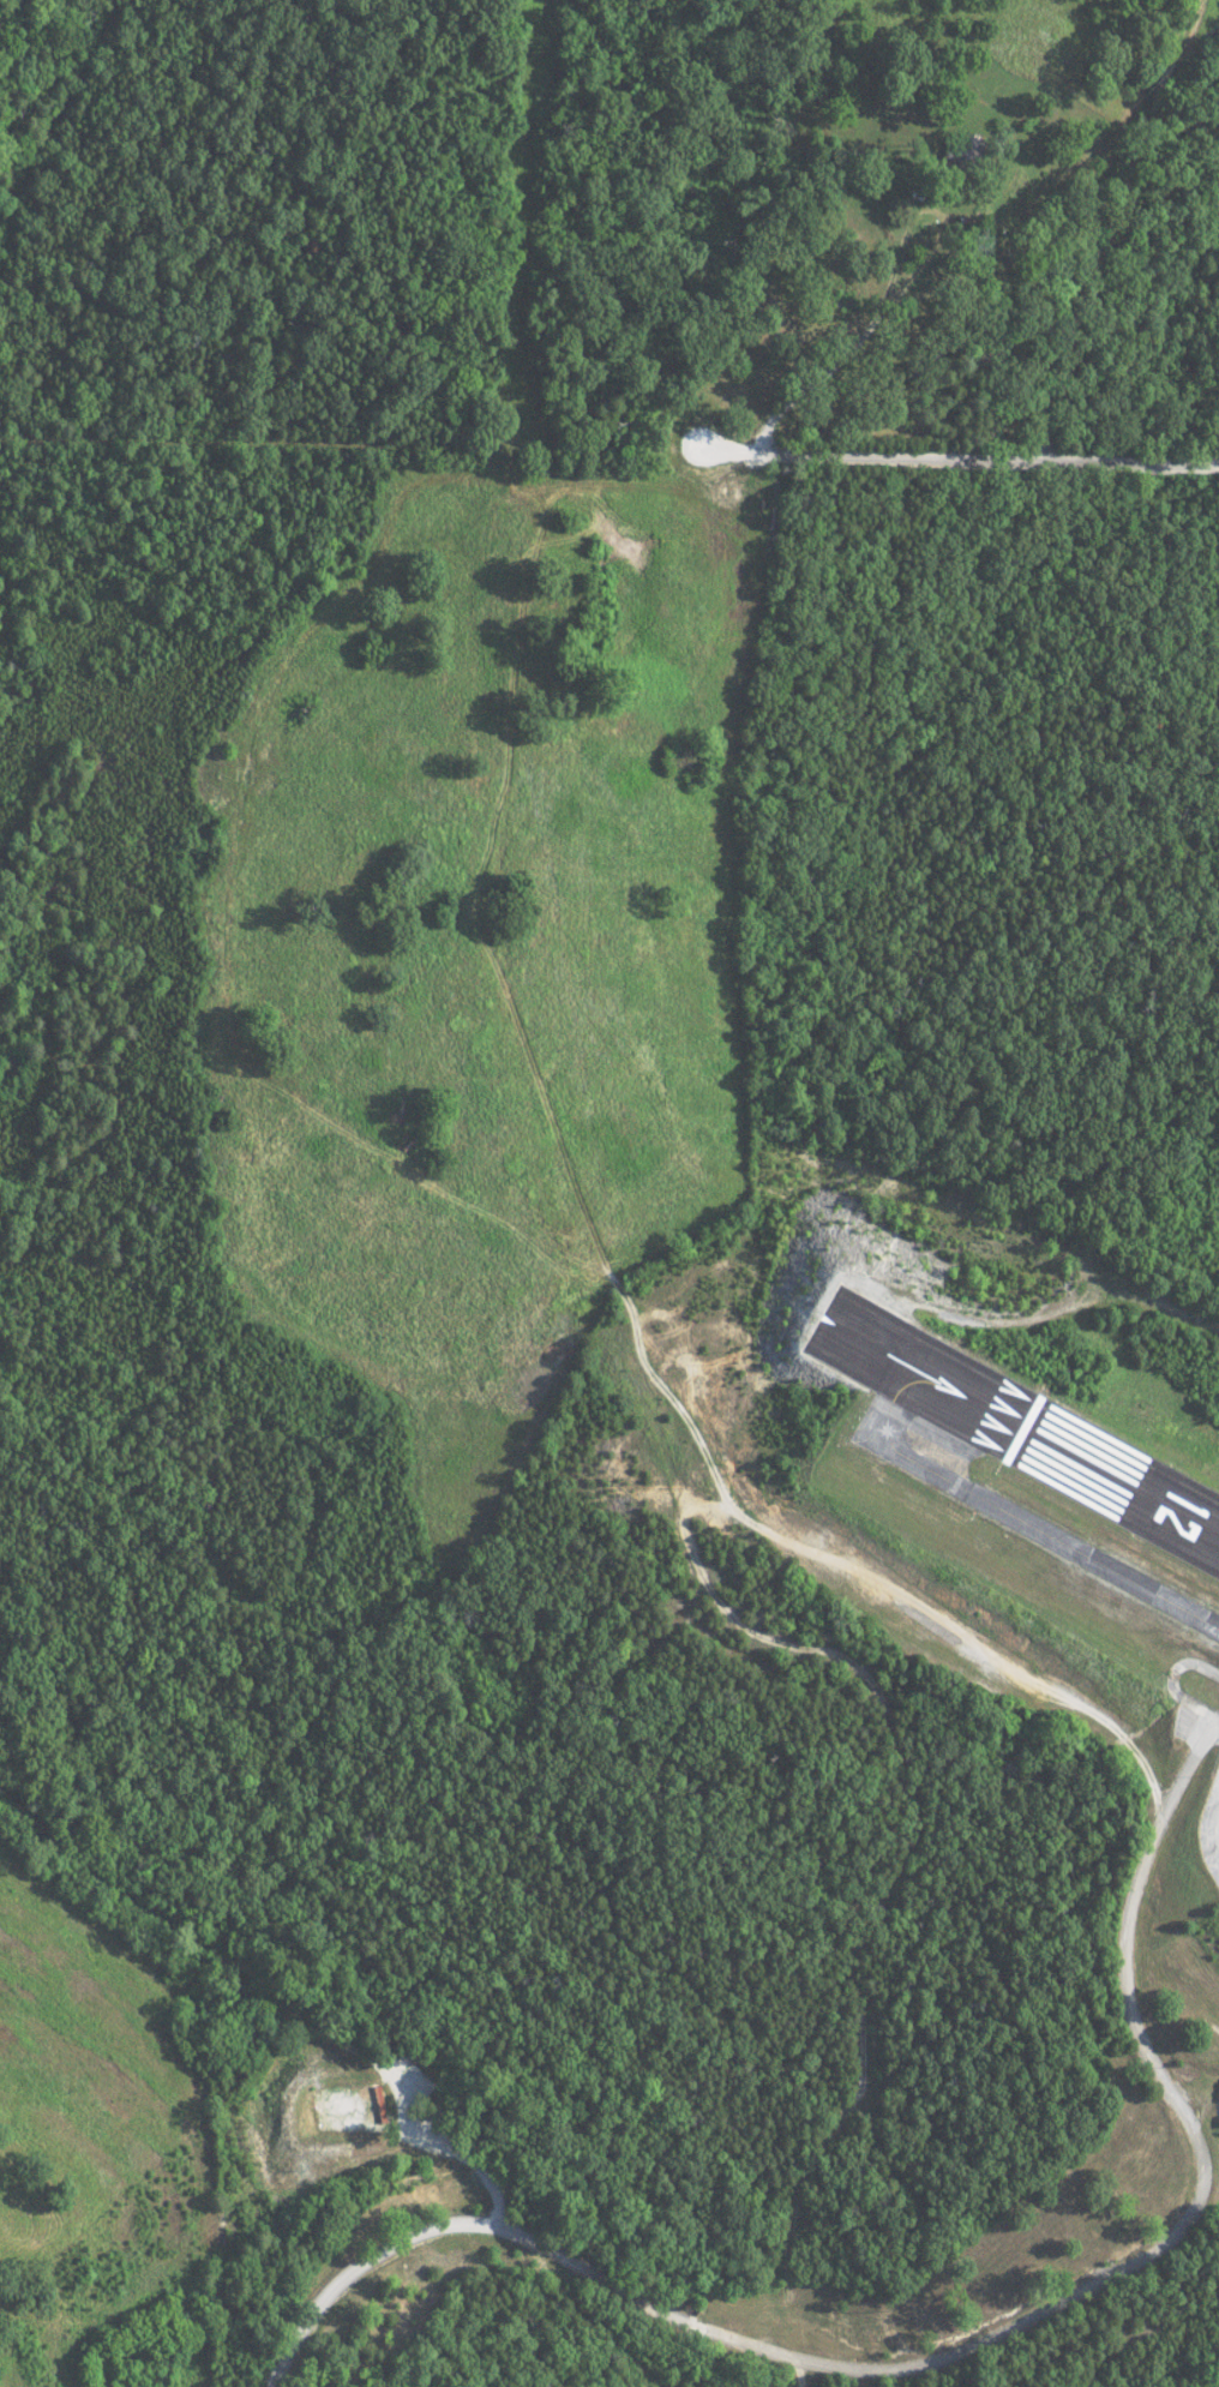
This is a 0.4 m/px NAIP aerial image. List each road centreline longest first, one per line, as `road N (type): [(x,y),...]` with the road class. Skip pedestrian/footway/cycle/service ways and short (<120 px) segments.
road 1 (residential): [(615,2284),(751,2349),(869,2373),(914,2369),(992,2338),(1163,2249),(1193,2220),(1207,2189),(1206,2153),(1149,2046),(1131,1951),(1148,1864),(1218,1729)]
road 2 (residential): [(476,454),(1218,470)]
road 3 (residential): [(278,2386),(328,2302),(403,2242),(449,2226),(496,2226),(595,2269)]

